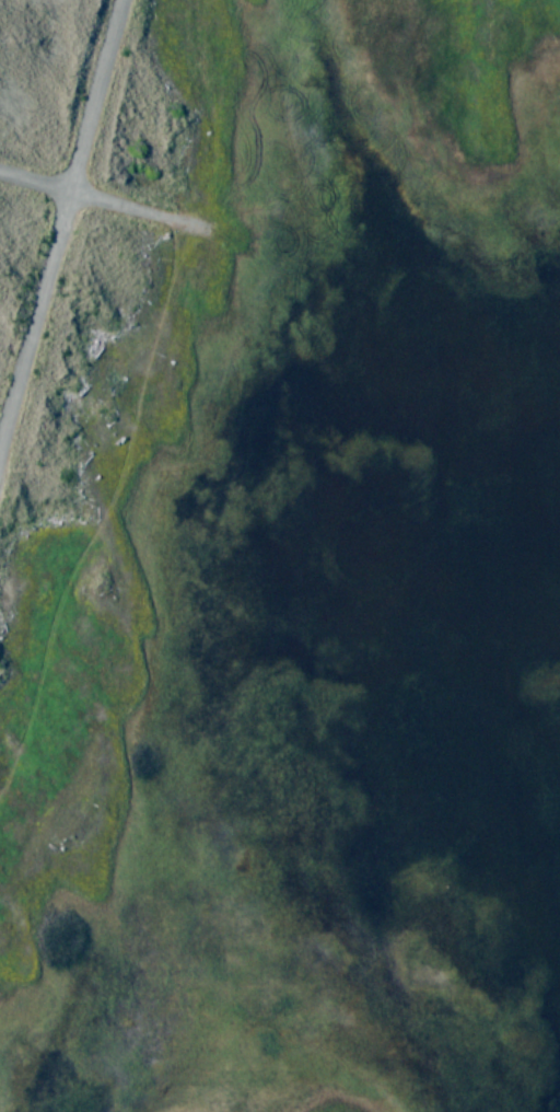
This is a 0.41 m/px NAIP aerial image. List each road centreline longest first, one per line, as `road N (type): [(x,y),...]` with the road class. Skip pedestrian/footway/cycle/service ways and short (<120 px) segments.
road 1 (residential): [(126,0),(0,458)]

